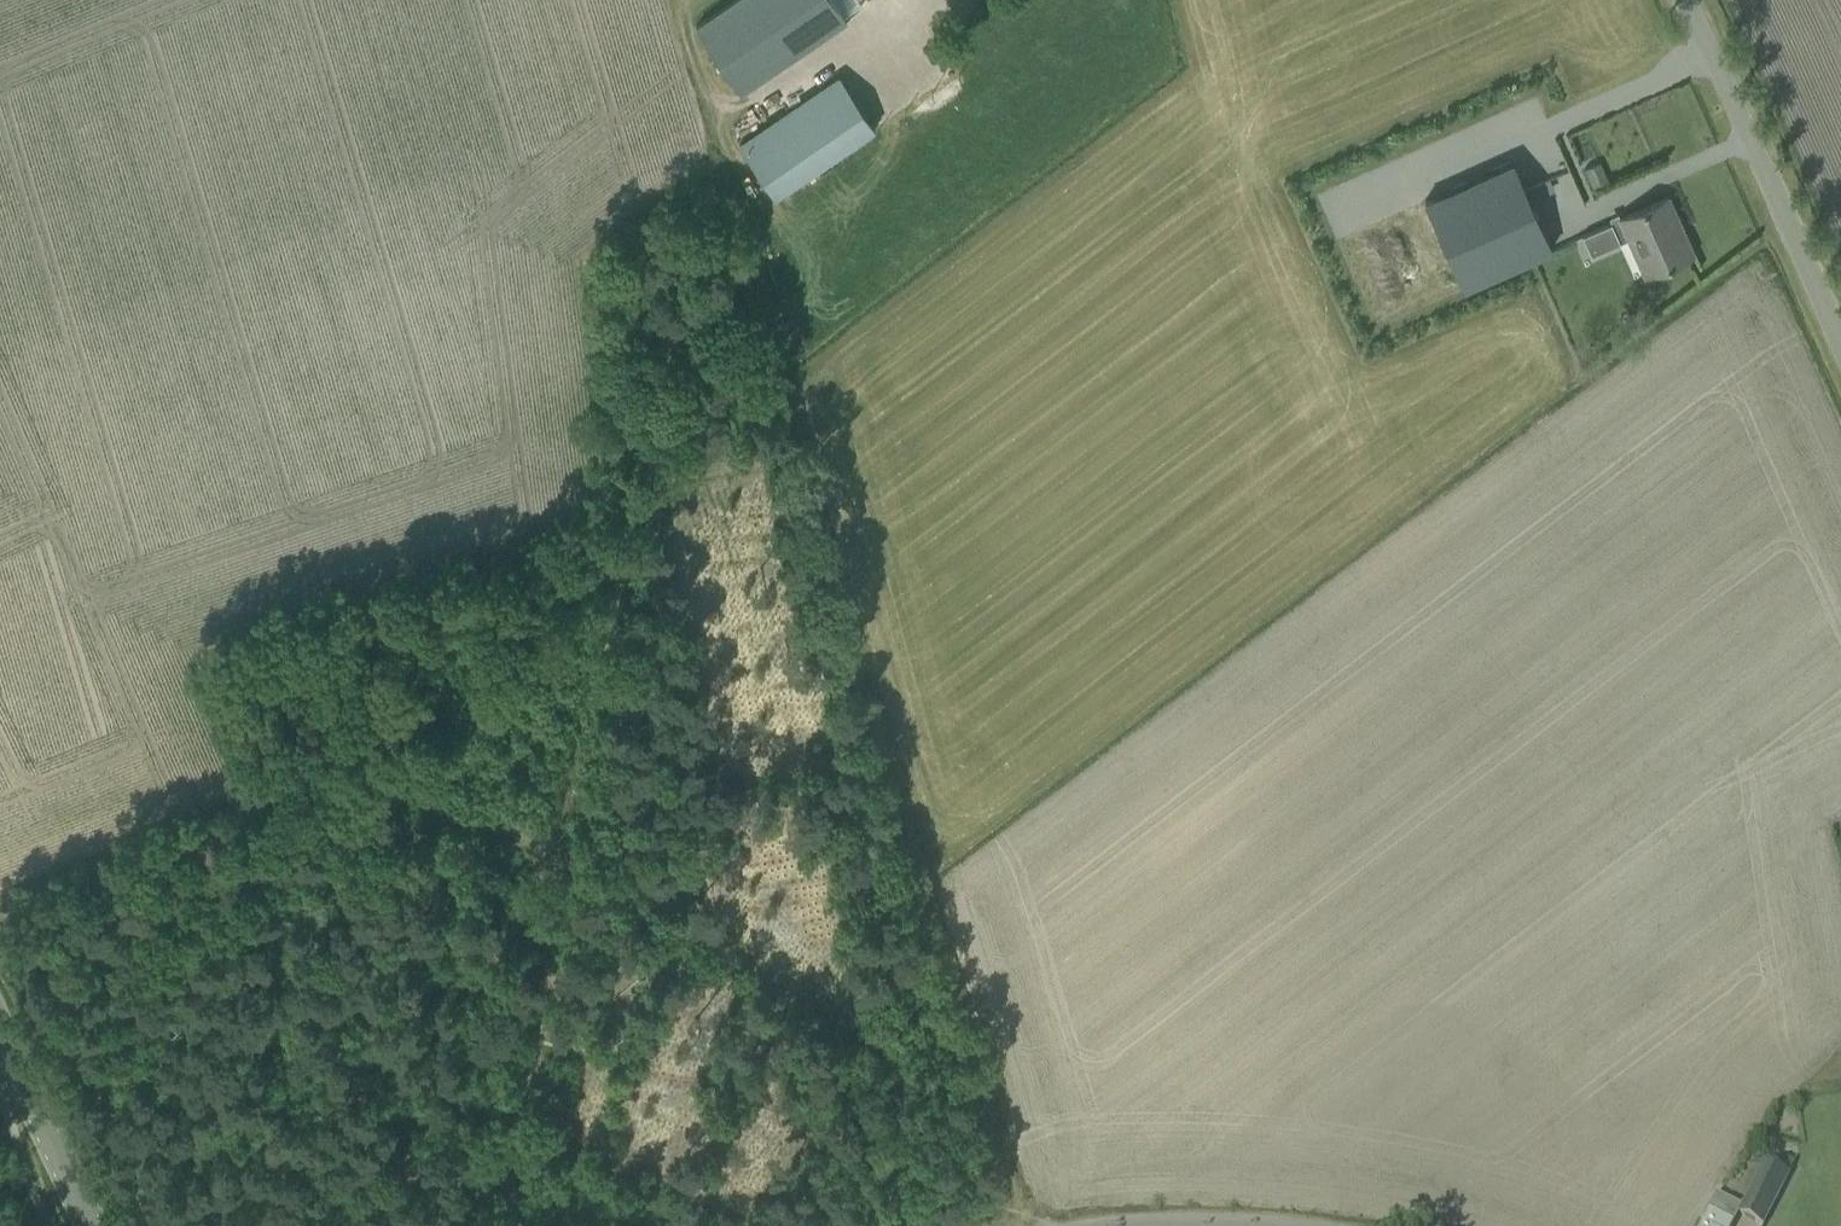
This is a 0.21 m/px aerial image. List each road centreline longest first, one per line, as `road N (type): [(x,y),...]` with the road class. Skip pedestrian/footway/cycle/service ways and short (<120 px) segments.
road 1 (unclassified): [(1840,314),(1706,0)]
road 2 (unclassified): [(1376,1225),(1278,1209),(1143,1214),(1066,1225)]
road 3 (tertiary): [(99,1225),(0,1018)]

